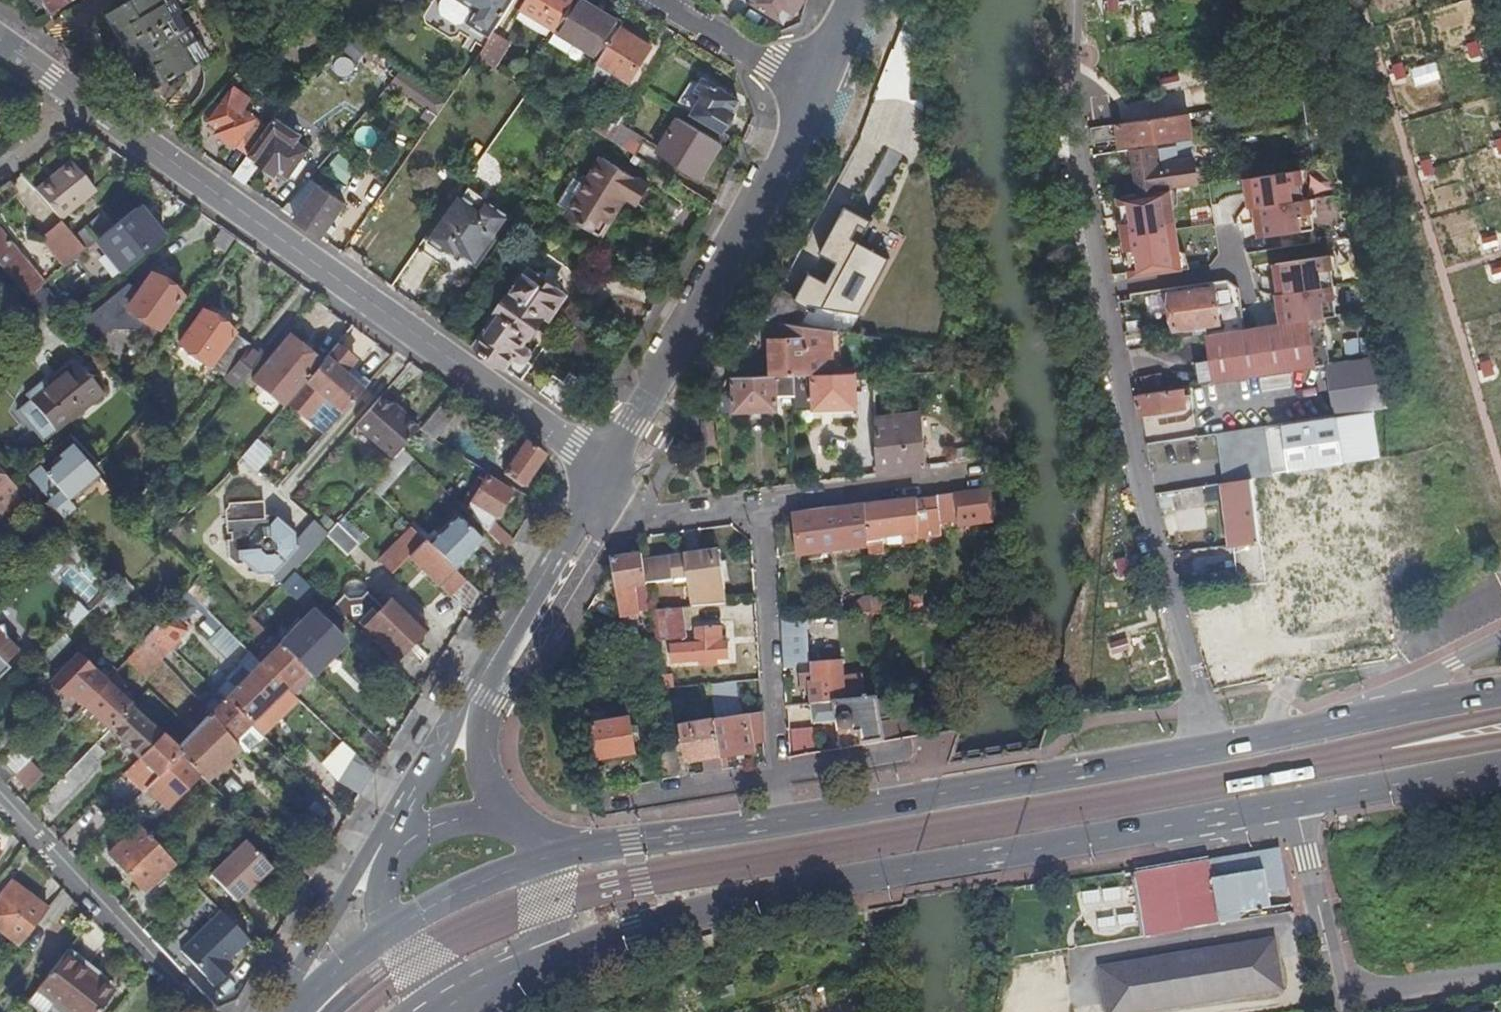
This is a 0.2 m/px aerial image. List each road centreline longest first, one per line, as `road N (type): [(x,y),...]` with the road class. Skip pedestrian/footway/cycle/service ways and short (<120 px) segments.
road 1 (primary): [(492,976),(634,931),(862,879),(1296,803)]
road 2 (residential): [(1076,0),(1080,140),(1105,292),(1206,748)]
road 3 (residential): [(83,99),(574,445),(602,474)]
road 4 (tertiary): [(813,91),(602,474)]
road 5 (primary): [(1206,748),(775,821)]
road 6 (residential): [(756,508),(775,821)]
road 7 (residential): [(0,799),(199,1011)]
road 8 (tertiary): [(411,795),(273,1011)]
road 9 (tertiary): [(602,474),(481,693)]
road 10 (residential): [(756,508),(1001,473)]
road 11 (primary): [(775,821),(552,856)]
road 12 (primary): [(1296,803),(1500,770)]
road 13 (residential): [(1296,803),(1340,1000)]
road 14 (primary): [(552,856),(415,913),(374,941)]
road 15 (primary): [(1389,712),(1206,748)]
road 16 (residential): [(662,0),(813,91)]
road 17 (residential): [(1340,1000),(1500,975)]
road 18 (tertiary): [(492,976),(551,932),(552,856)]
road 19 (residential): [(618,507),(638,517),(756,508)]
road 20 (tertiary): [(520,821),(485,776),(481,693)]
road 21 (tertiary): [(520,821),(463,820),(430,830),(395,861)]
road 22 (residential): [(1500,639),(1389,712)]
road 23 (tertiary): [(481,693),(411,795)]

